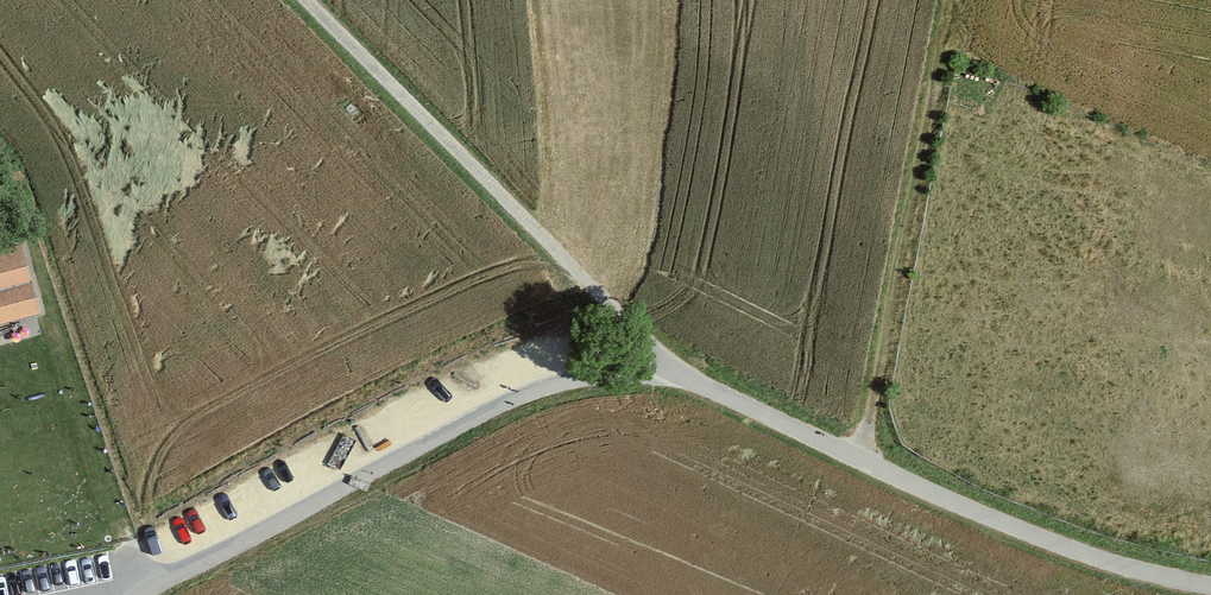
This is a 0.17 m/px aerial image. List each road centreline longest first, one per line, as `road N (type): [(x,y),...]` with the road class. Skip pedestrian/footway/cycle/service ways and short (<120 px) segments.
road 1 (unclassified): [(1210,582),(1018,539),(661,365)]
road 2 (unclassified): [(661,365),(539,389),(129,594)]
road 3 (unclassified): [(661,365),(304,0)]
road 4 (track): [(954,0),(856,460)]

